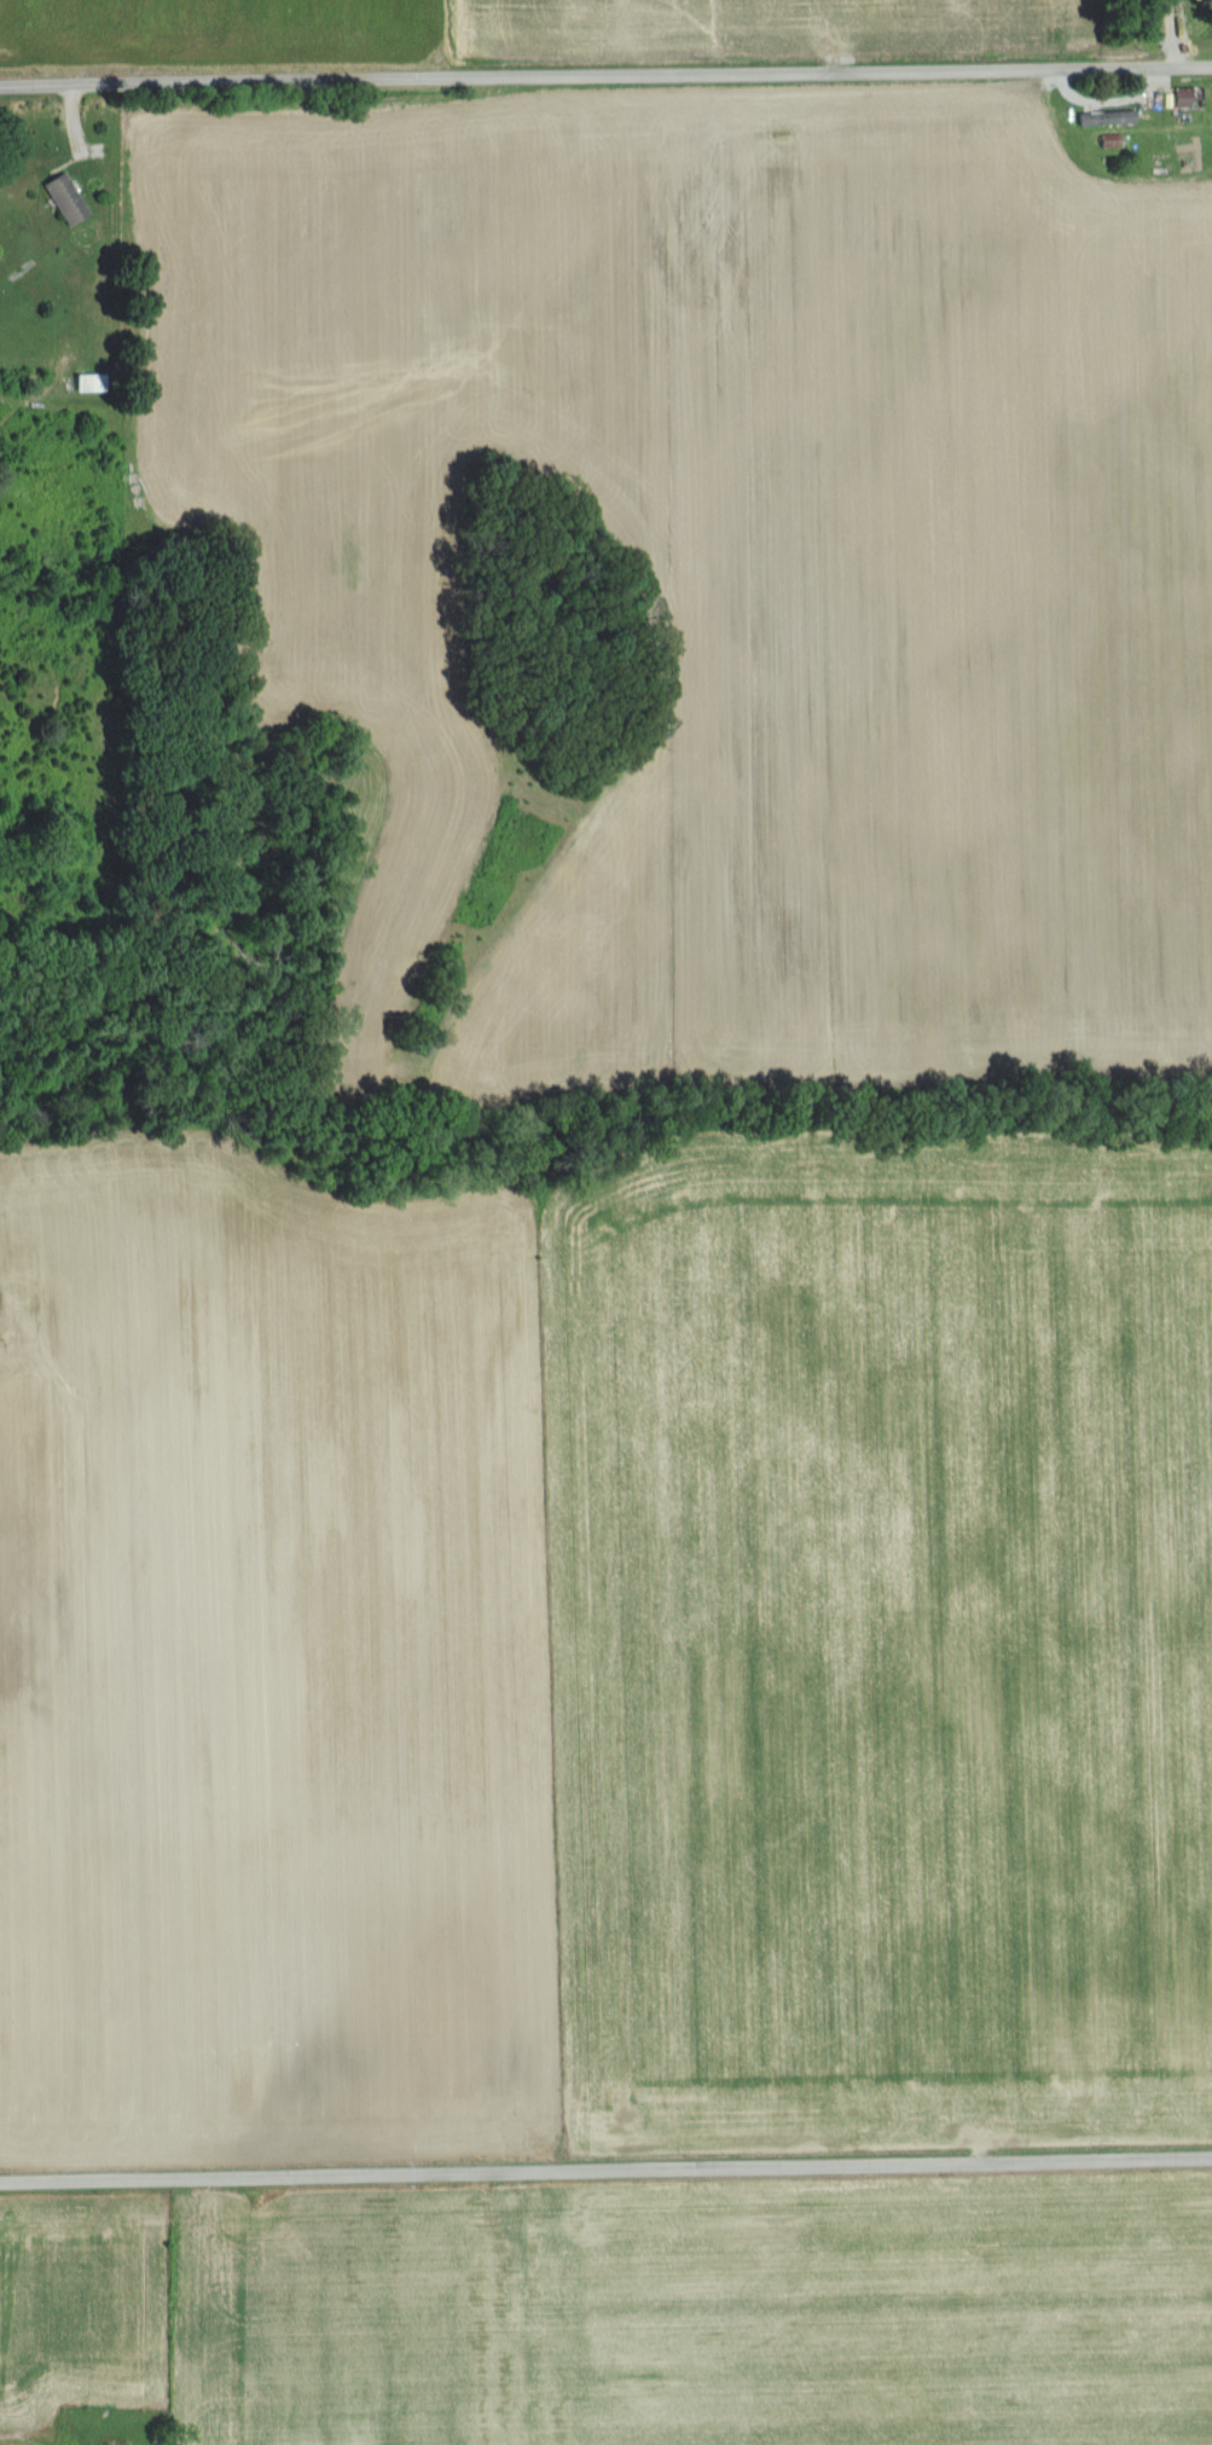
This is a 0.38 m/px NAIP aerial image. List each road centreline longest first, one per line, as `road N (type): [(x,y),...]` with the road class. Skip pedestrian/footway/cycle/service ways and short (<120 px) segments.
road 1 (residential): [(0,88),(318,77),(1211,73)]
road 2 (residential): [(0,2185),(1211,2164)]

